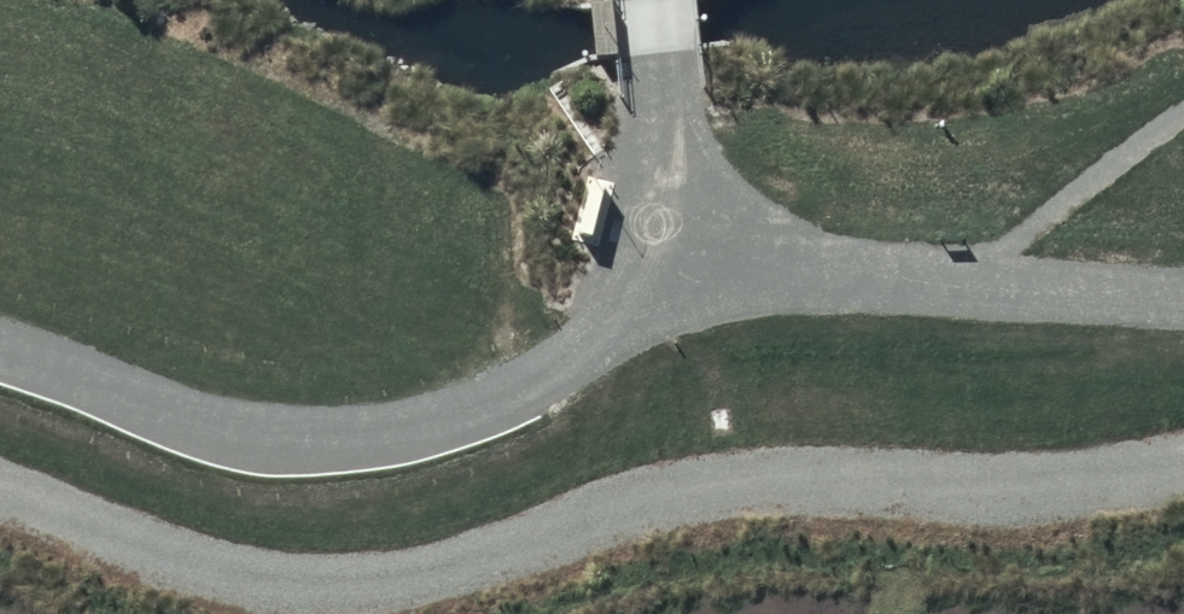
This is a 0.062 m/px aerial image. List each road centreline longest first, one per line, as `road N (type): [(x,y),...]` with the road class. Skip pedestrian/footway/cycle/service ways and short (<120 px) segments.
road 1 (track): [(1183,454),(917,485),(669,489),(581,510),(422,573),(320,592),(236,582),(137,554),(0,500)]
road 2 (track): [(0,353),(138,410),(288,444),(454,418),(583,342),(638,282),(657,233),(667,145),(664,99)]
road 3 (track): [(638,282),(1183,292)]

